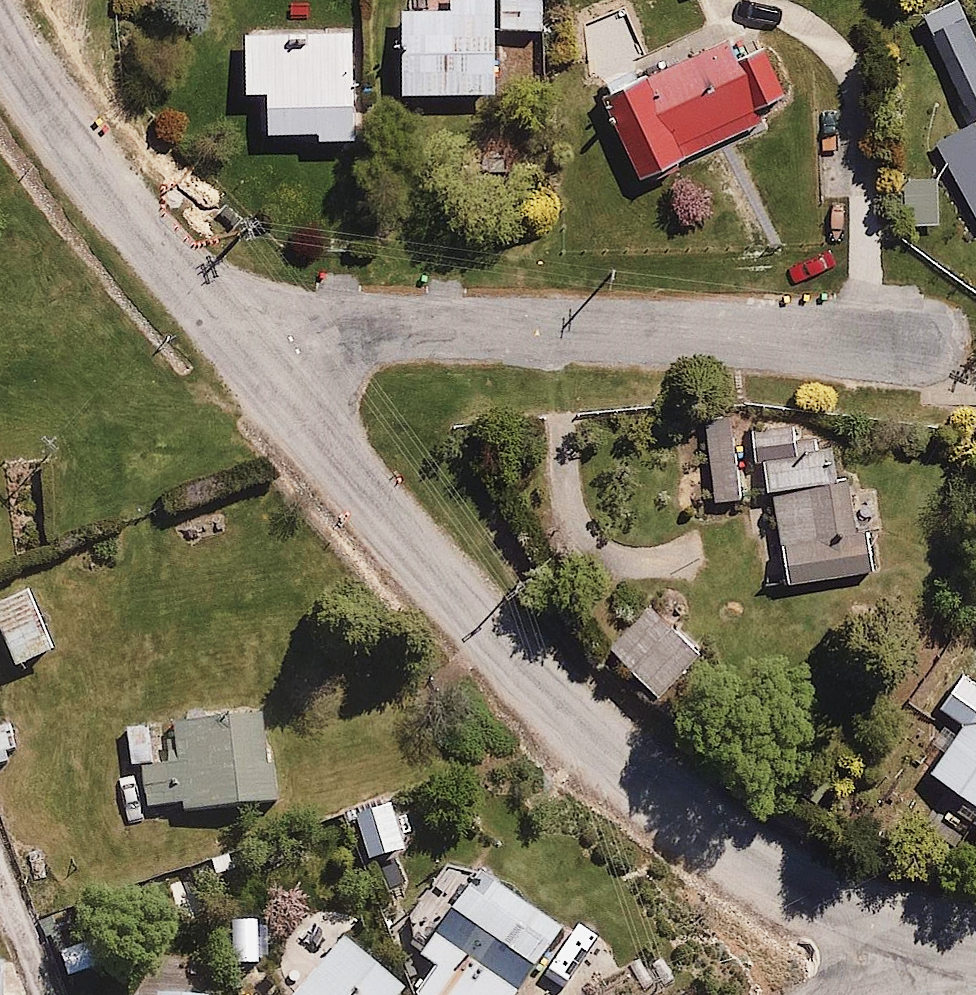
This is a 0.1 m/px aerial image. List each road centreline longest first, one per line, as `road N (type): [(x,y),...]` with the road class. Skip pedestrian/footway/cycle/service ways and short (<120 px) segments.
road 1 (residential): [(234,329),(583,737),(705,837),(807,893),(899,940),(975,948)]
road 2 (residential): [(234,329),(907,336)]
road 3 (residential): [(0,37),(108,188),(234,329)]

